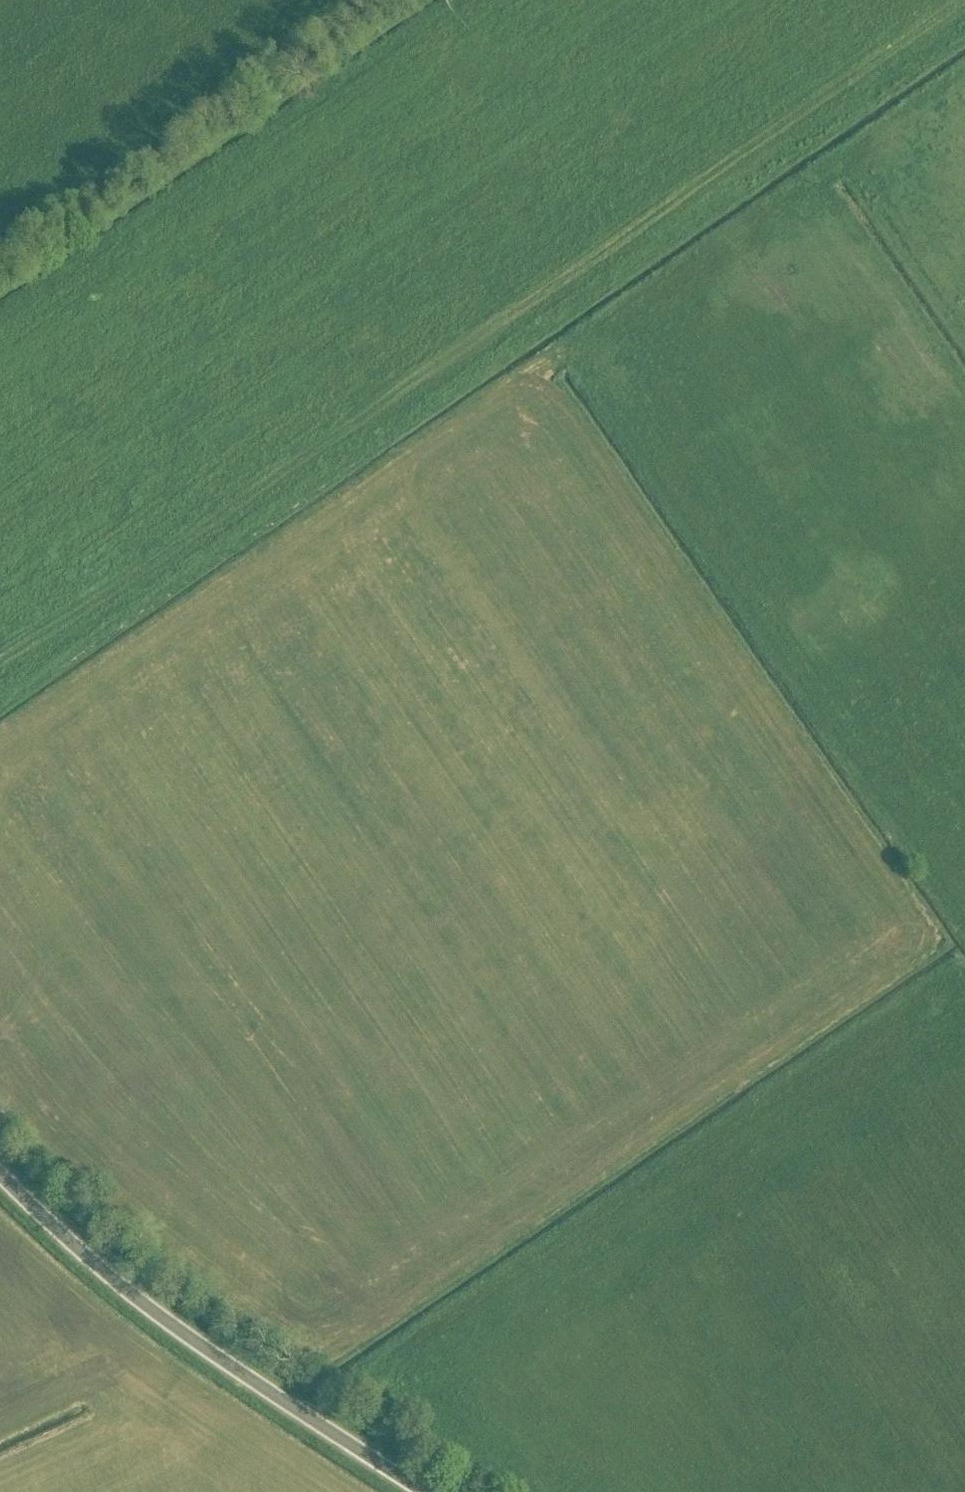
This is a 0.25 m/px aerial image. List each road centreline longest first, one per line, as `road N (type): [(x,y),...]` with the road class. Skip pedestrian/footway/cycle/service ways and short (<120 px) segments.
road 1 (unclassified): [(423,1491),(151,1309),(39,1219),(0,1176)]

